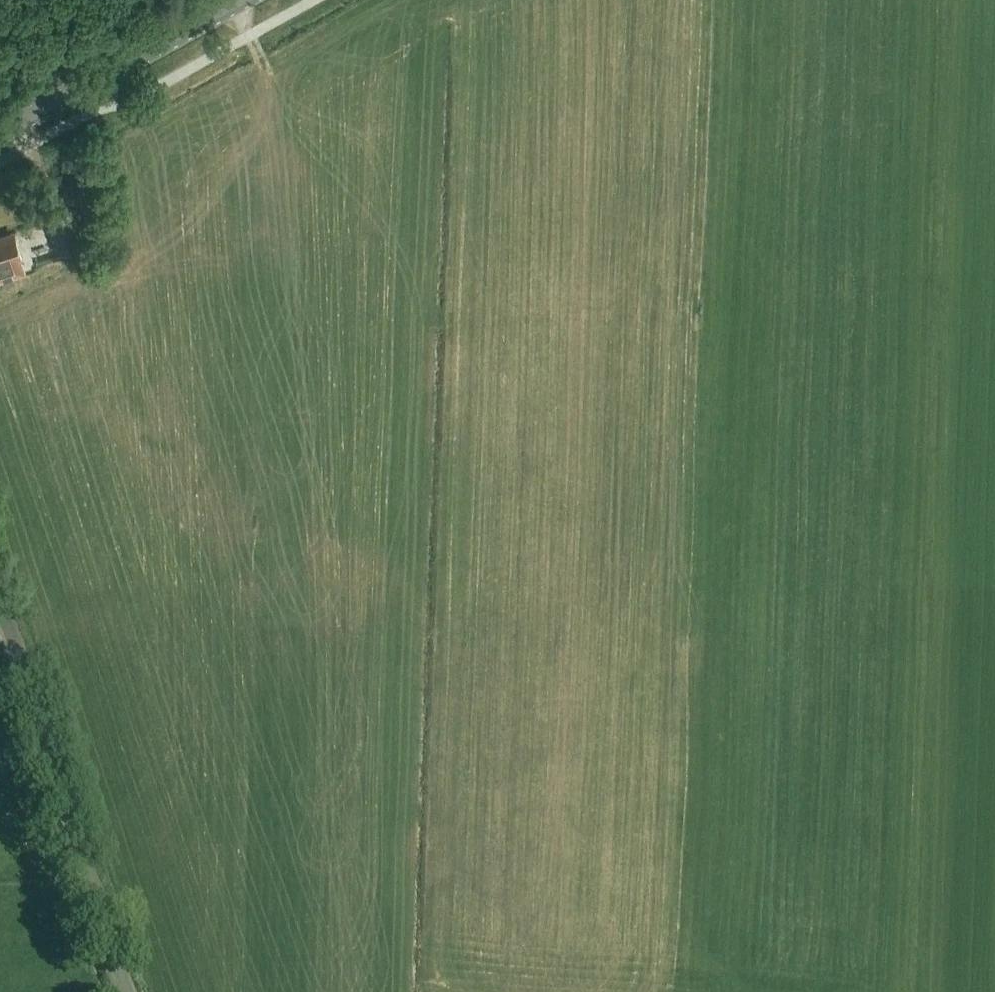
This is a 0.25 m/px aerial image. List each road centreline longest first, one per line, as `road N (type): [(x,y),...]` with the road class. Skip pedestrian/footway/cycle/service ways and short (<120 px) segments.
road 1 (unclassified): [(115,991),(0,623)]
road 2 (tertiary): [(0,135),(241,0)]

